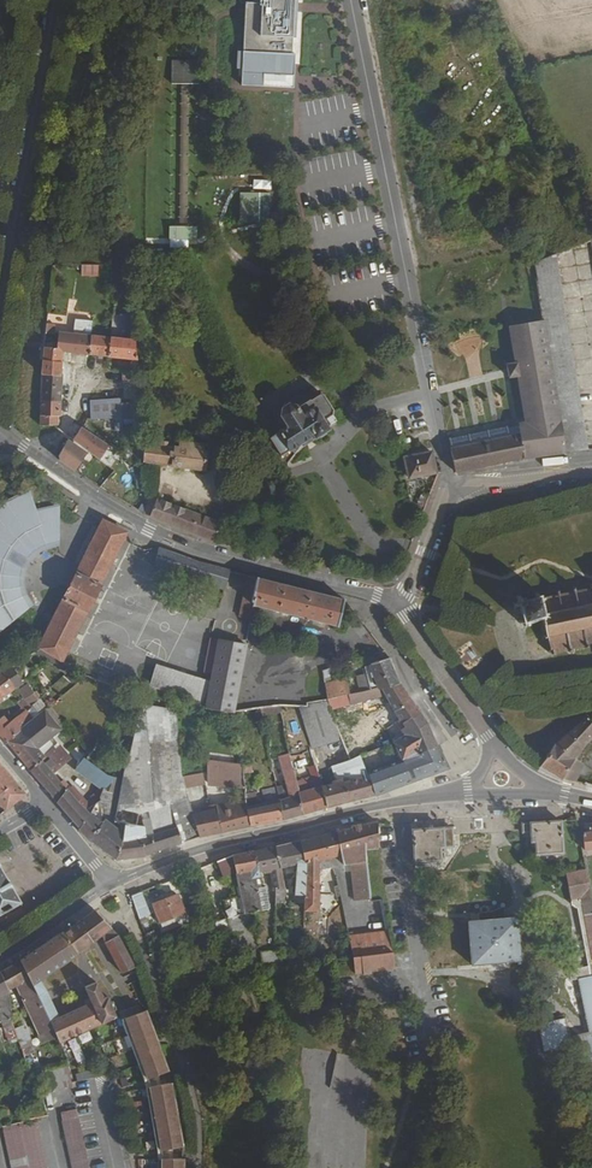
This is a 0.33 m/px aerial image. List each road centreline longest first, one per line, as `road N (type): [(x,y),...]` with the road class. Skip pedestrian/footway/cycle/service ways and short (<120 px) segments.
road 1 (tertiary): [(397,602),(196,552),(91,497),(0,434)]
road 2 (tertiary): [(113,883),(401,800),(478,789)]
road 3 (unclassified): [(0,307),(57,0)]
road 4 (residential): [(397,602),(448,494),(591,471)]
road 5 (tertiary): [(493,744),(397,602)]
road 6 (tertiary): [(0,959),(113,883)]

